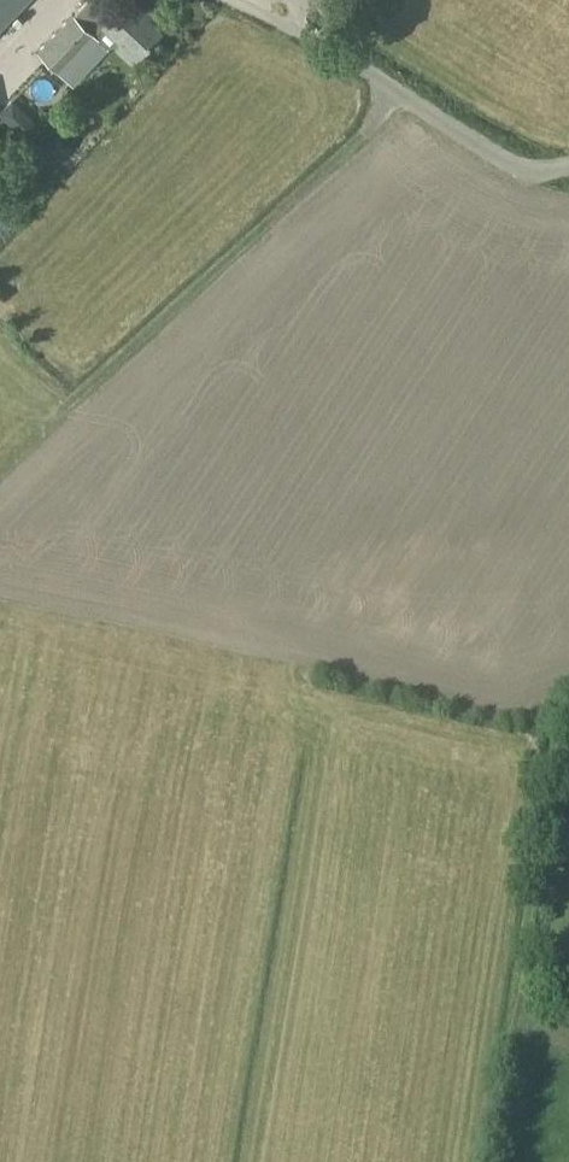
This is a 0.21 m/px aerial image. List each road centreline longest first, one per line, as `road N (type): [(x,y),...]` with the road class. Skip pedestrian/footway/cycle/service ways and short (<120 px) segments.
road 1 (unclassified): [(310,27),(406,102),(505,155),(568,160)]

